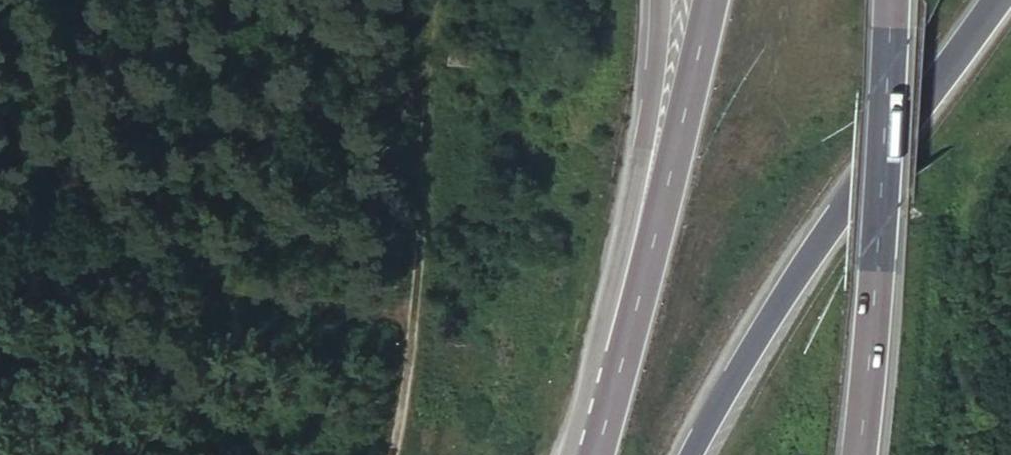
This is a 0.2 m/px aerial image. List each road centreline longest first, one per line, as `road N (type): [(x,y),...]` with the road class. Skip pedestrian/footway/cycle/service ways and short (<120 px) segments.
road 1 (trunk): [(998,0),(756,333),(689,454)]
road 2 (track): [(393,454),(418,320),(433,0)]
road 3 (trunk): [(854,454),(874,279),(889,0)]
road 4 (trunk): [(678,71),(588,454)]

